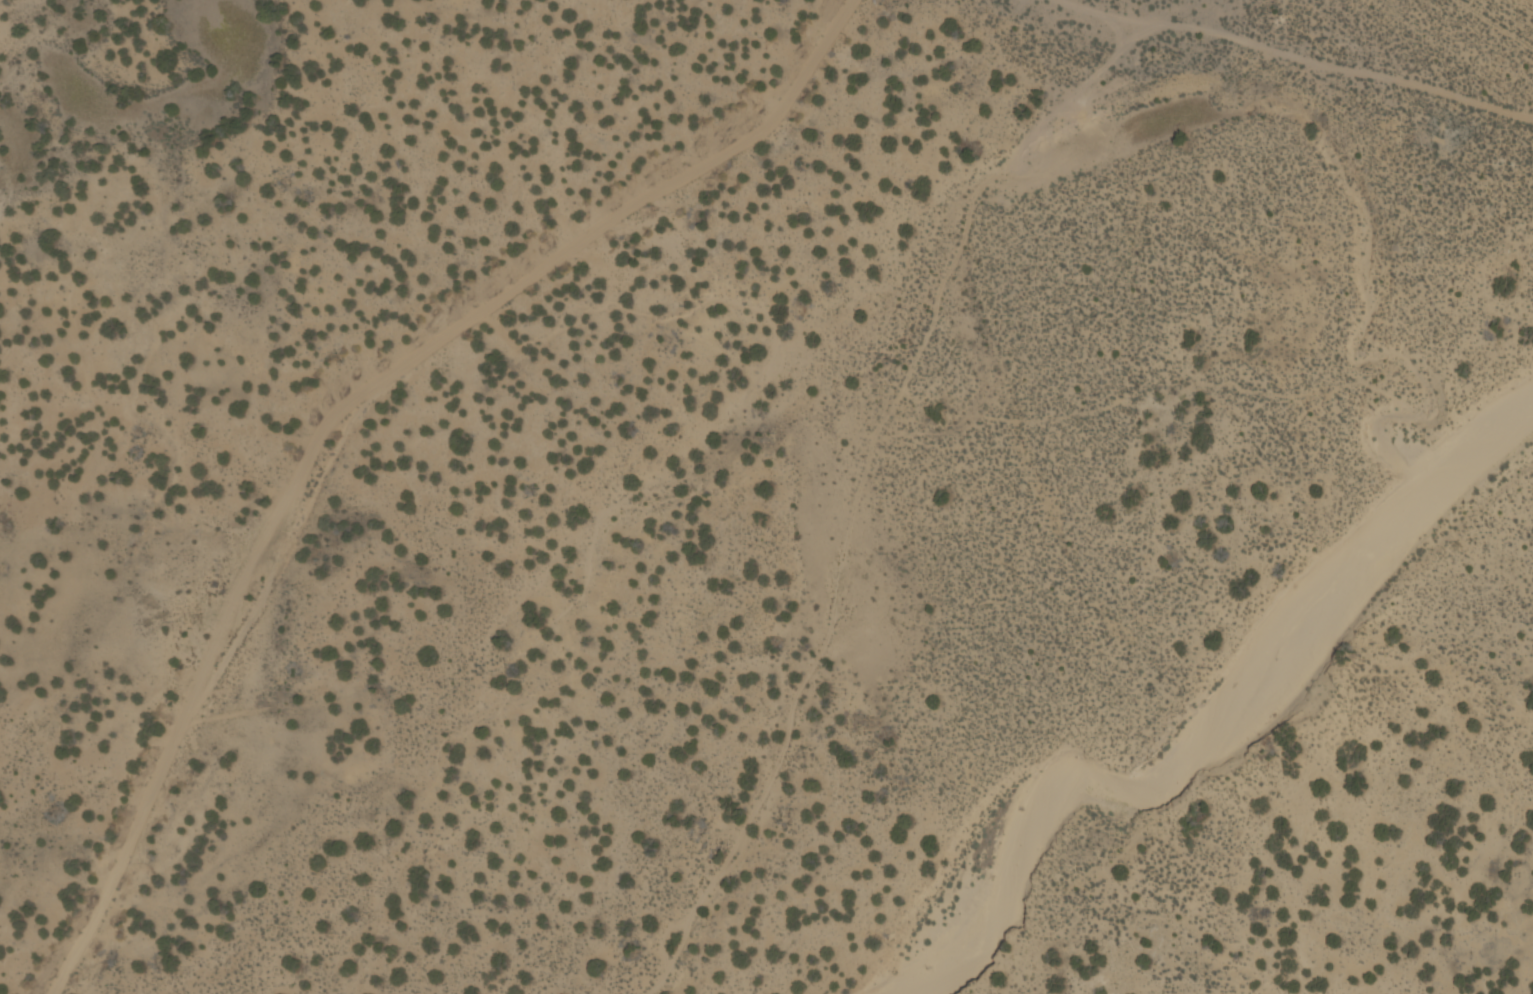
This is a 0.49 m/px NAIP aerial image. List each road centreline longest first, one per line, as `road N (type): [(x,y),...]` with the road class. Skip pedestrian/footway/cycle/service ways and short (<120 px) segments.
road 1 (residential): [(858,0),(812,157),(617,259),(382,433),(267,653),(173,746),(141,876),(100,993)]

